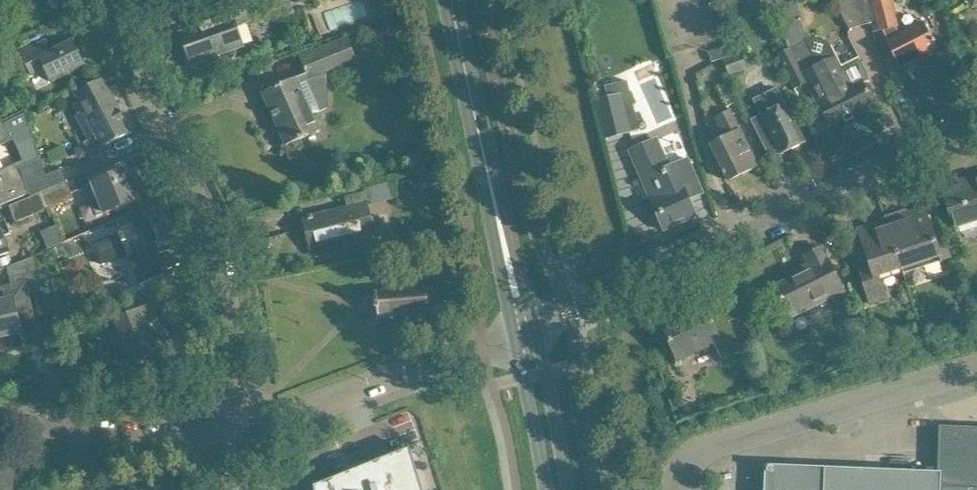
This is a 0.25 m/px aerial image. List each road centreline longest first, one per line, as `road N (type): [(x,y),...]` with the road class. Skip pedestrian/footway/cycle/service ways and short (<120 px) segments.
road 1 (residential): [(526,326),(571,313),(976,112)]
road 2 (residential): [(237,434),(229,320),(213,244),(106,0)]
road 3 (tertiary): [(526,326),(453,0)]
road 4 (residential): [(682,489),(684,470),(694,462),(976,377)]
road 5 (residential): [(237,434),(484,352),(526,326)]
road 6 (residential): [(0,430),(237,434)]
road 7 (tertiary): [(568,489),(547,373),(526,326)]
road 8 (tertiary): [(526,326),(544,489)]

